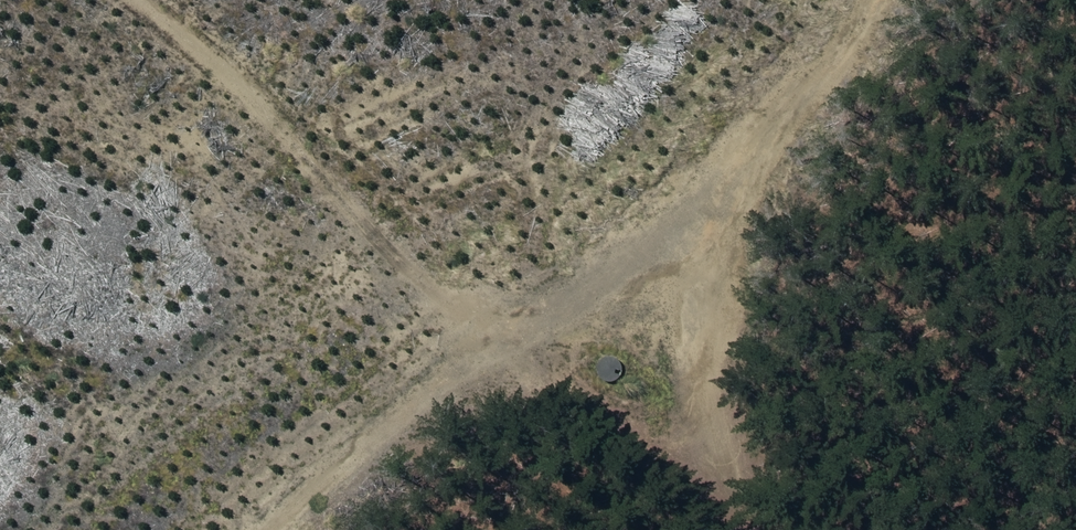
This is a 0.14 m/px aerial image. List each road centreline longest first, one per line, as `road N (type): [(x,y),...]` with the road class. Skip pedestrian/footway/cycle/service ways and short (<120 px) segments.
road 1 (track): [(140,0),(236,80),(354,229),(493,340),(712,217)]
road 2 (track): [(758,529),(724,471),(712,217),(870,0)]
road 3 (track): [(724,471),(596,418),(493,340),(294,529)]

